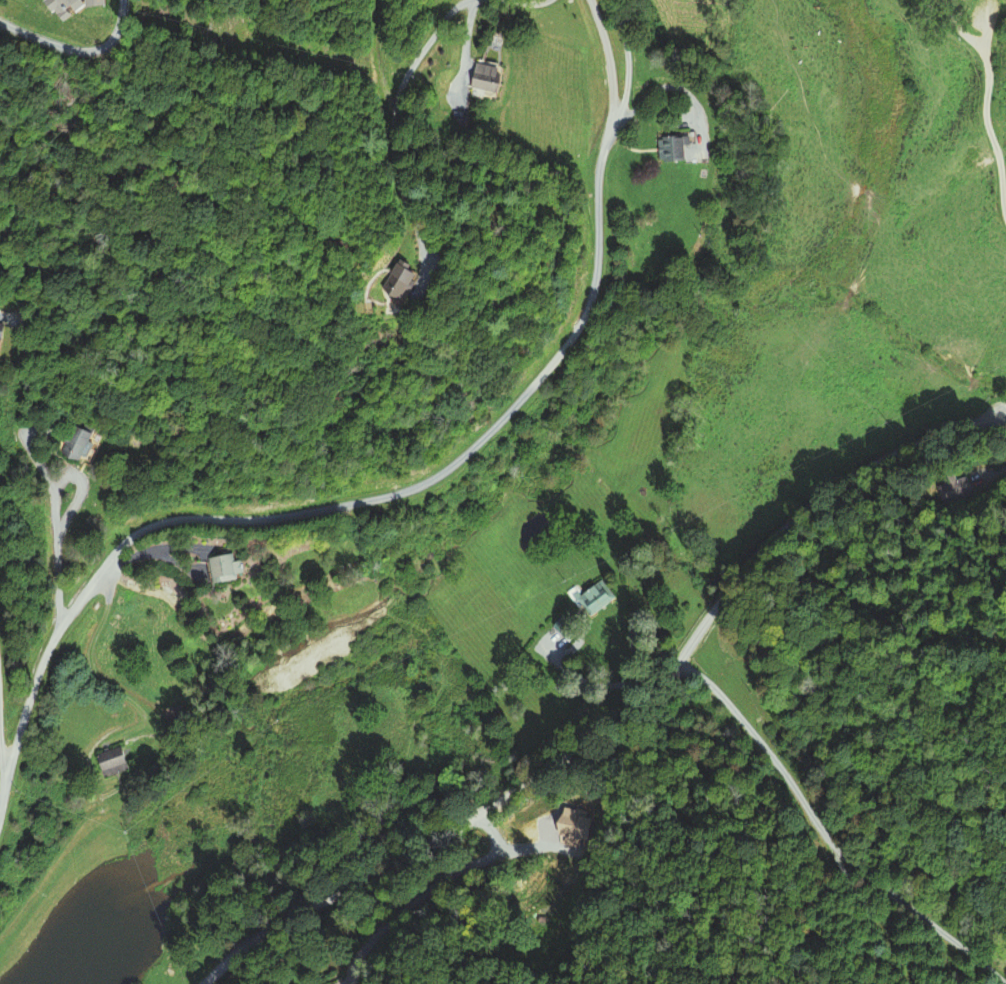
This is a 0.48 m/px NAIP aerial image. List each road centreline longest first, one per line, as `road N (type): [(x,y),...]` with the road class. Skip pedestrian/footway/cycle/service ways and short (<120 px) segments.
road 1 (residential): [(0,818),(48,650),(132,535),(171,520),(283,518),(412,490),(454,466),(547,371),(595,296),(597,176),(618,118)]
road 2 (residential): [(203,983),(254,939),(636,716),(747,565),(846,480),(917,443),(1005,418)]
road 3 (residential): [(677,660),(726,700),(831,848),(1005,983)]

